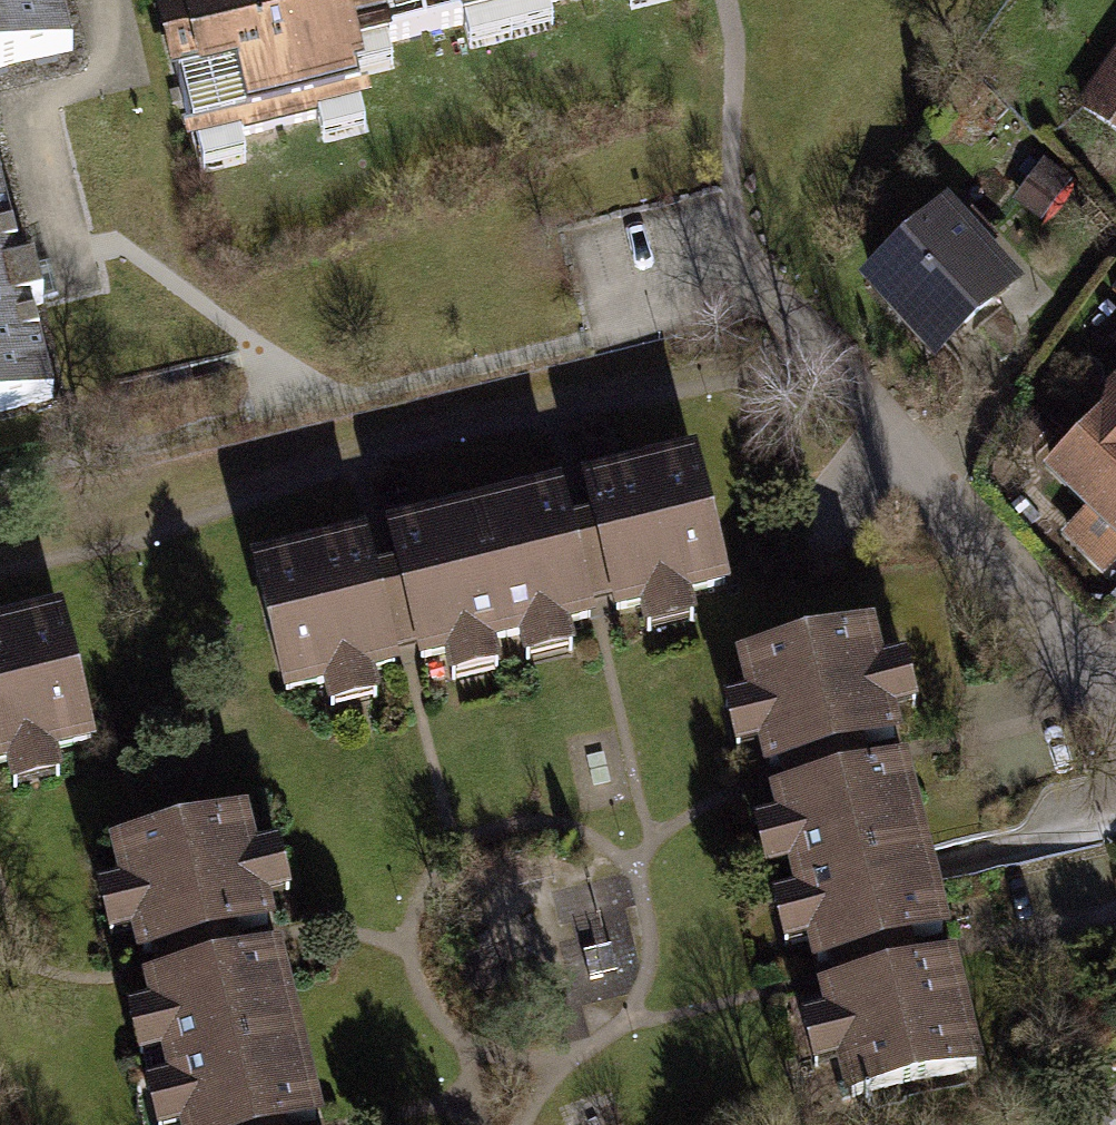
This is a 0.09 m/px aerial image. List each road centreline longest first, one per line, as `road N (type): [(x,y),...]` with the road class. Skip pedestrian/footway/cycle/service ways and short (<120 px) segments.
road 1 (residential): [(1115,713),(825,367)]

